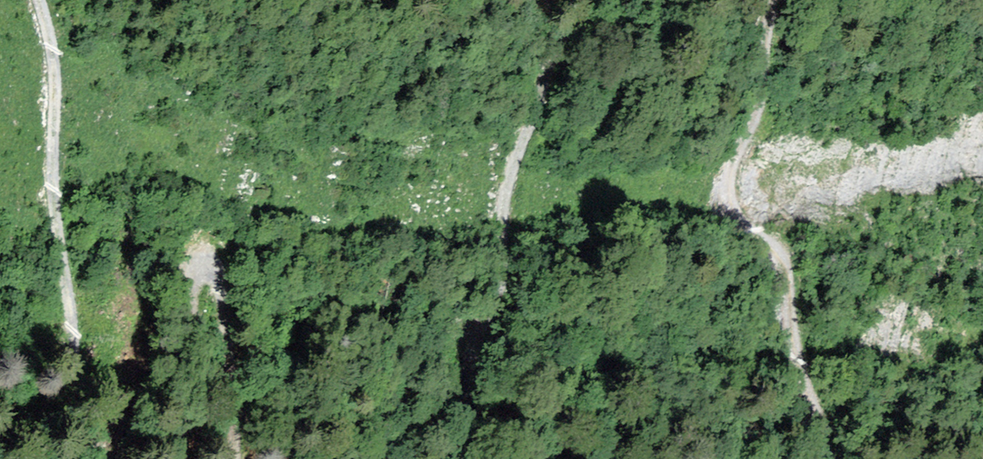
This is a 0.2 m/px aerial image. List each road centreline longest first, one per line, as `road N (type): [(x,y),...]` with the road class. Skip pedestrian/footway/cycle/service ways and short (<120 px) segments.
road 1 (track): [(835,458),(836,442),(796,363),(784,273),(770,238),(740,214),(732,193),(763,94),(769,0)]
road 2 (track): [(585,0),(558,42),(515,165),(501,285),(476,340),(459,458)]
road 3 (track): [(97,458),(54,190),(55,45),(41,0)]
road 4 (track): [(241,458),(230,298),(218,266),(206,262),(191,263),(186,281),(199,359),(172,458)]

